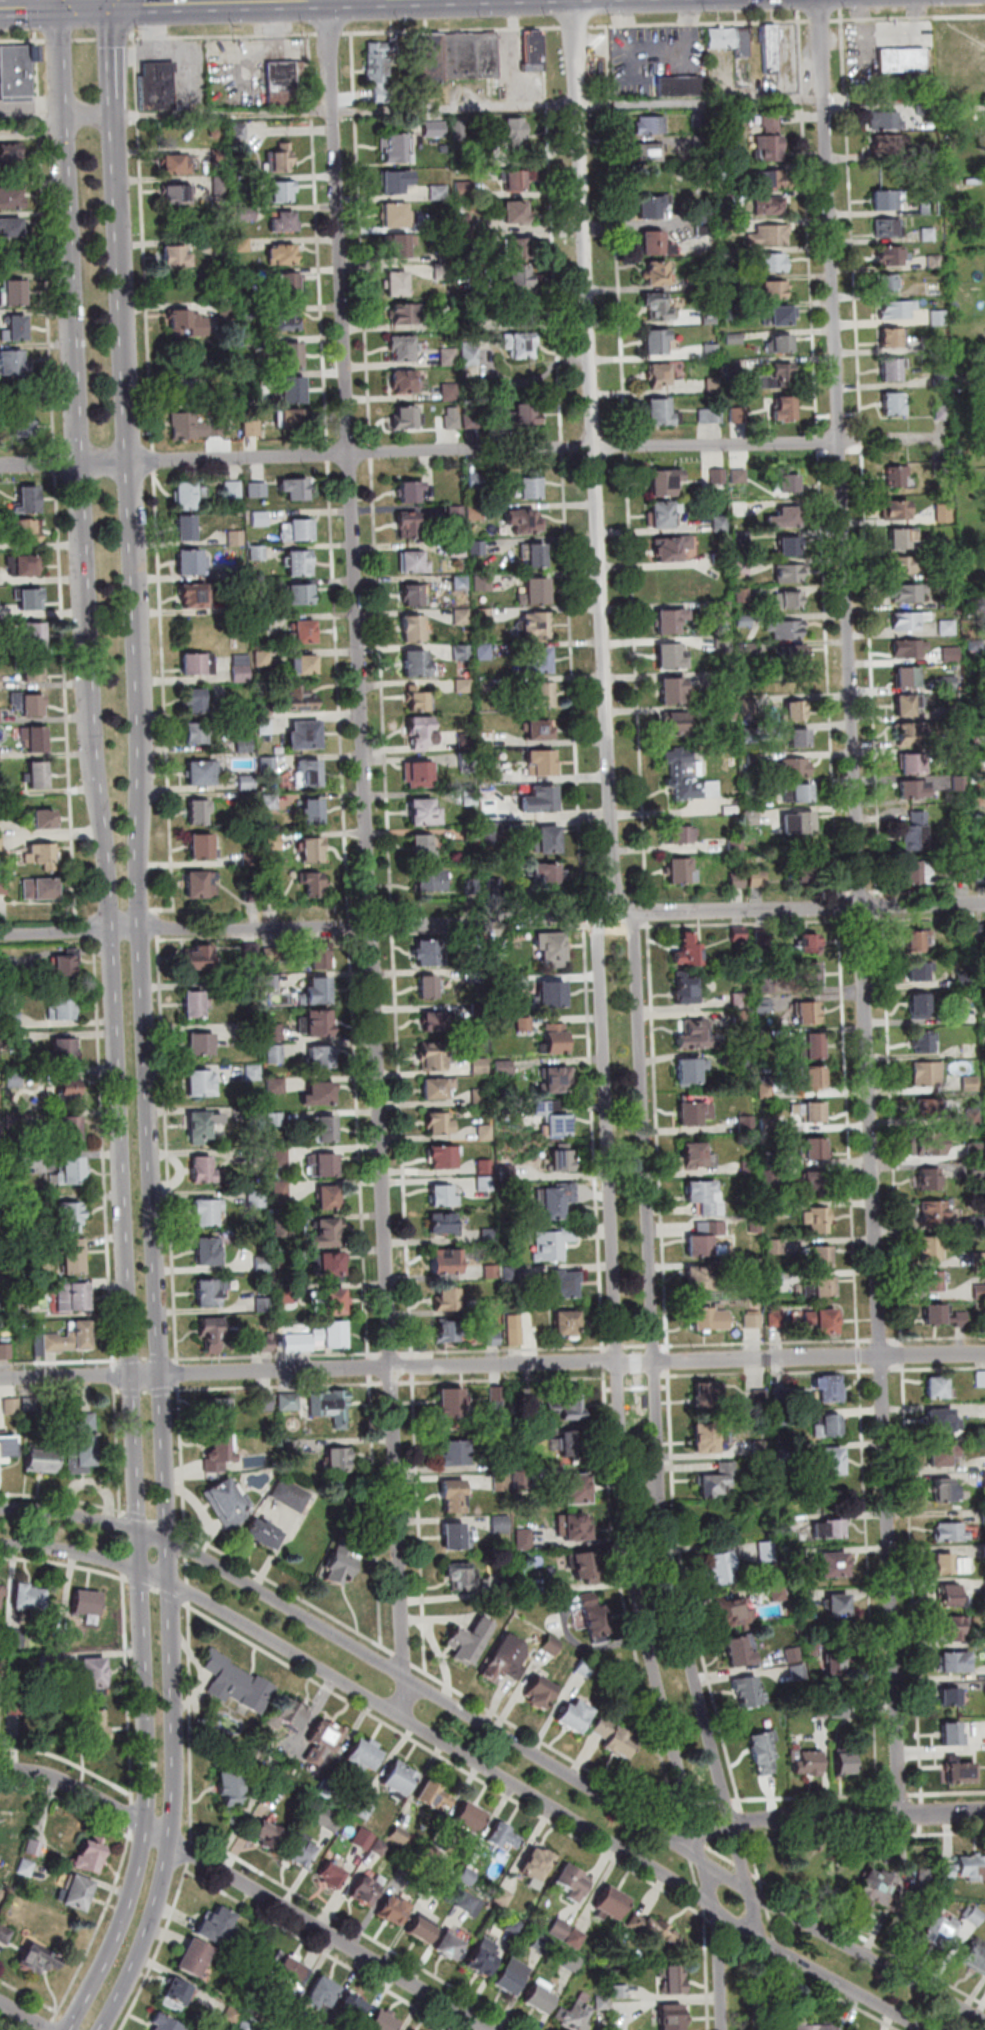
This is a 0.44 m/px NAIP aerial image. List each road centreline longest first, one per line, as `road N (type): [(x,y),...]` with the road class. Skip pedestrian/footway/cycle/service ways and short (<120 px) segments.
road 1 (secondary): [(63,115),(96,760),(115,930),(150,1797),(121,1928),(68,2029)]
road 2 (secondary): [(103,2029),(157,1909),(177,1795),(116,113)]
road 3 (residential): [(902,1815),(822,0)]
road 4 (residential): [(399,1714),(407,1660),(330,0)]
road 5 (residential): [(760,2029),(758,1921),(663,1516),(636,913)]
road 6 (residential): [(601,916),(631,1550),(719,1908),(723,2029)]
road 7 (residential): [(984,2019),(767,1901),(188,1548),(115,1524),(0,1509)]
road 8 (residential): [(0,1545),(145,1571),(191,1592),(923,2029)]
road 9 (residential): [(984,903),(0,933)]
road 10 (residential): [(984,1355),(0,1378)]
road 11 (residential): [(618,914),(577,0)]
road 12 (residential): [(841,441),(0,465)]
road 13 (residential): [(488,2029),(95,1795),(55,1777),(0,1769)]
road 14 (residential): [(984,1812),(747,1821),(680,1843)]
road 15 (secondary): [(330,0),(113,5)]

